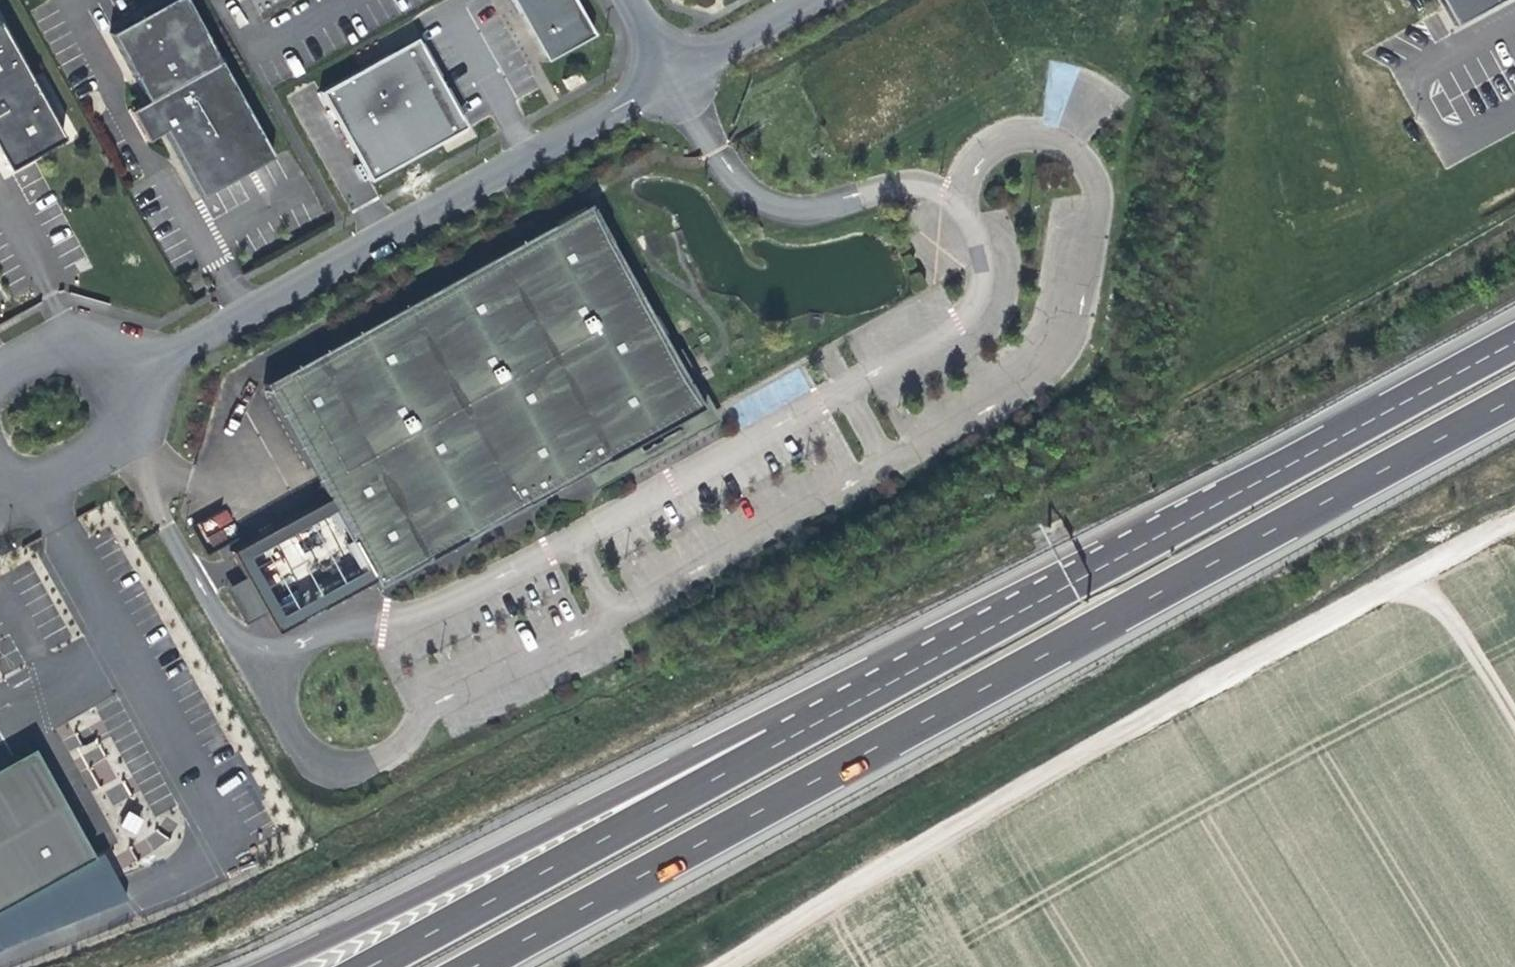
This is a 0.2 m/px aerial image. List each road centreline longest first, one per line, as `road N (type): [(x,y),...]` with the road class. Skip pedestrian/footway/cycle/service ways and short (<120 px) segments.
road 1 (motorway): [(474,966),(1514,400)]
road 2 (track): [(727,966),(994,807),(1514,517)]
road 3 (motorway): [(1514,343),(801,732)]
road 4 (motorway): [(801,732),(520,846),(267,966)]
road 5 (residential): [(160,361),(667,77)]
road 6 (motorway): [(801,732),(370,966)]
road 7 (residential): [(0,484),(34,482),(99,448),(146,380)]
road 8 (residential): [(160,361),(62,354),(0,378)]
road 9 (residential): [(667,77),(805,0)]

